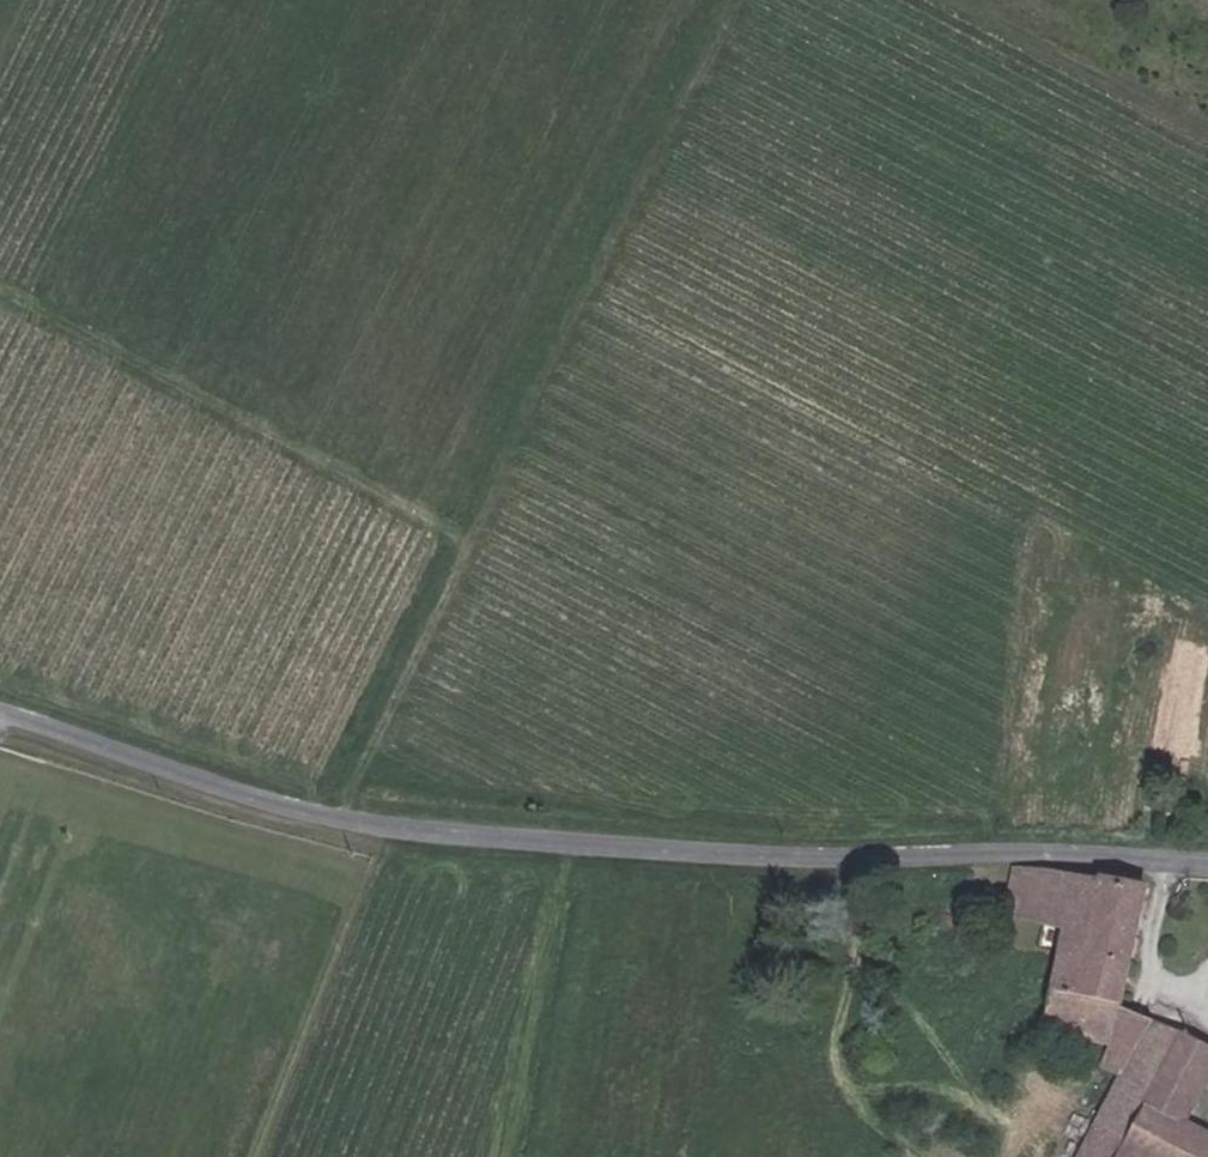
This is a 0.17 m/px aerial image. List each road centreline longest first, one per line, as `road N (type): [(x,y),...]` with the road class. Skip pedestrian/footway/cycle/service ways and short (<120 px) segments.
road 1 (unclassified): [(0,706),(327,818),(746,851),(1207,856)]

